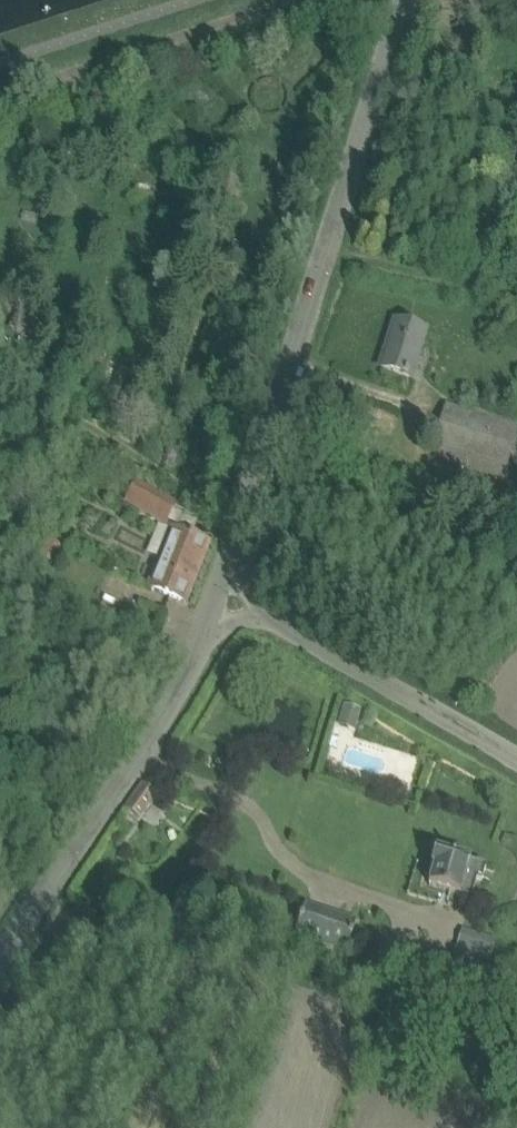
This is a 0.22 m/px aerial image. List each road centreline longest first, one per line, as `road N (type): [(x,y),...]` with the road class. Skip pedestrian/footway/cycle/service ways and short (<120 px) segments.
road 1 (unclassified): [(223,596),(408,0)]
road 2 (unclassified): [(0,960),(203,649),(223,596)]
road 3 (unclassified): [(516,758),(223,596)]

